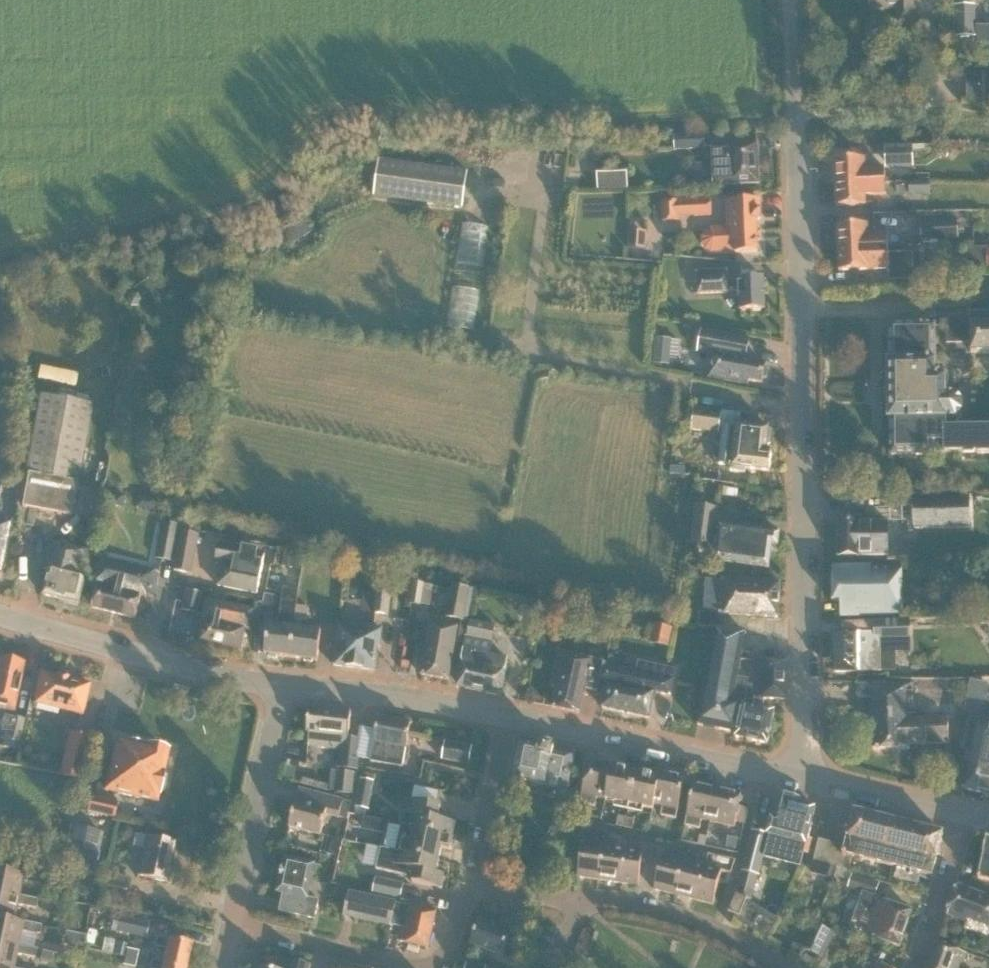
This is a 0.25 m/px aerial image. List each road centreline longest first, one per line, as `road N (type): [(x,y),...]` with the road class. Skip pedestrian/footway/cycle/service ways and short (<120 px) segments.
road 1 (unclassified): [(805,778),(805,405),(792,0)]
road 2 (tertiary): [(805,778),(509,715)]
road 3 (residential): [(230,927),(435,967),(448,952),(471,885)]
road 4 (tertiary): [(281,684),(0,614)]
road 5 (residential): [(230,927),(281,684)]
road 6 (tertiary): [(509,715),(377,690),(281,684)]
road 7 (residential): [(784,967),(711,925),(636,904),(578,900)]
road 8 (residential): [(471,885),(509,715)]
road 9 (tertiary): [(969,815),(805,778)]
road 10 (residential): [(915,967),(969,815)]

